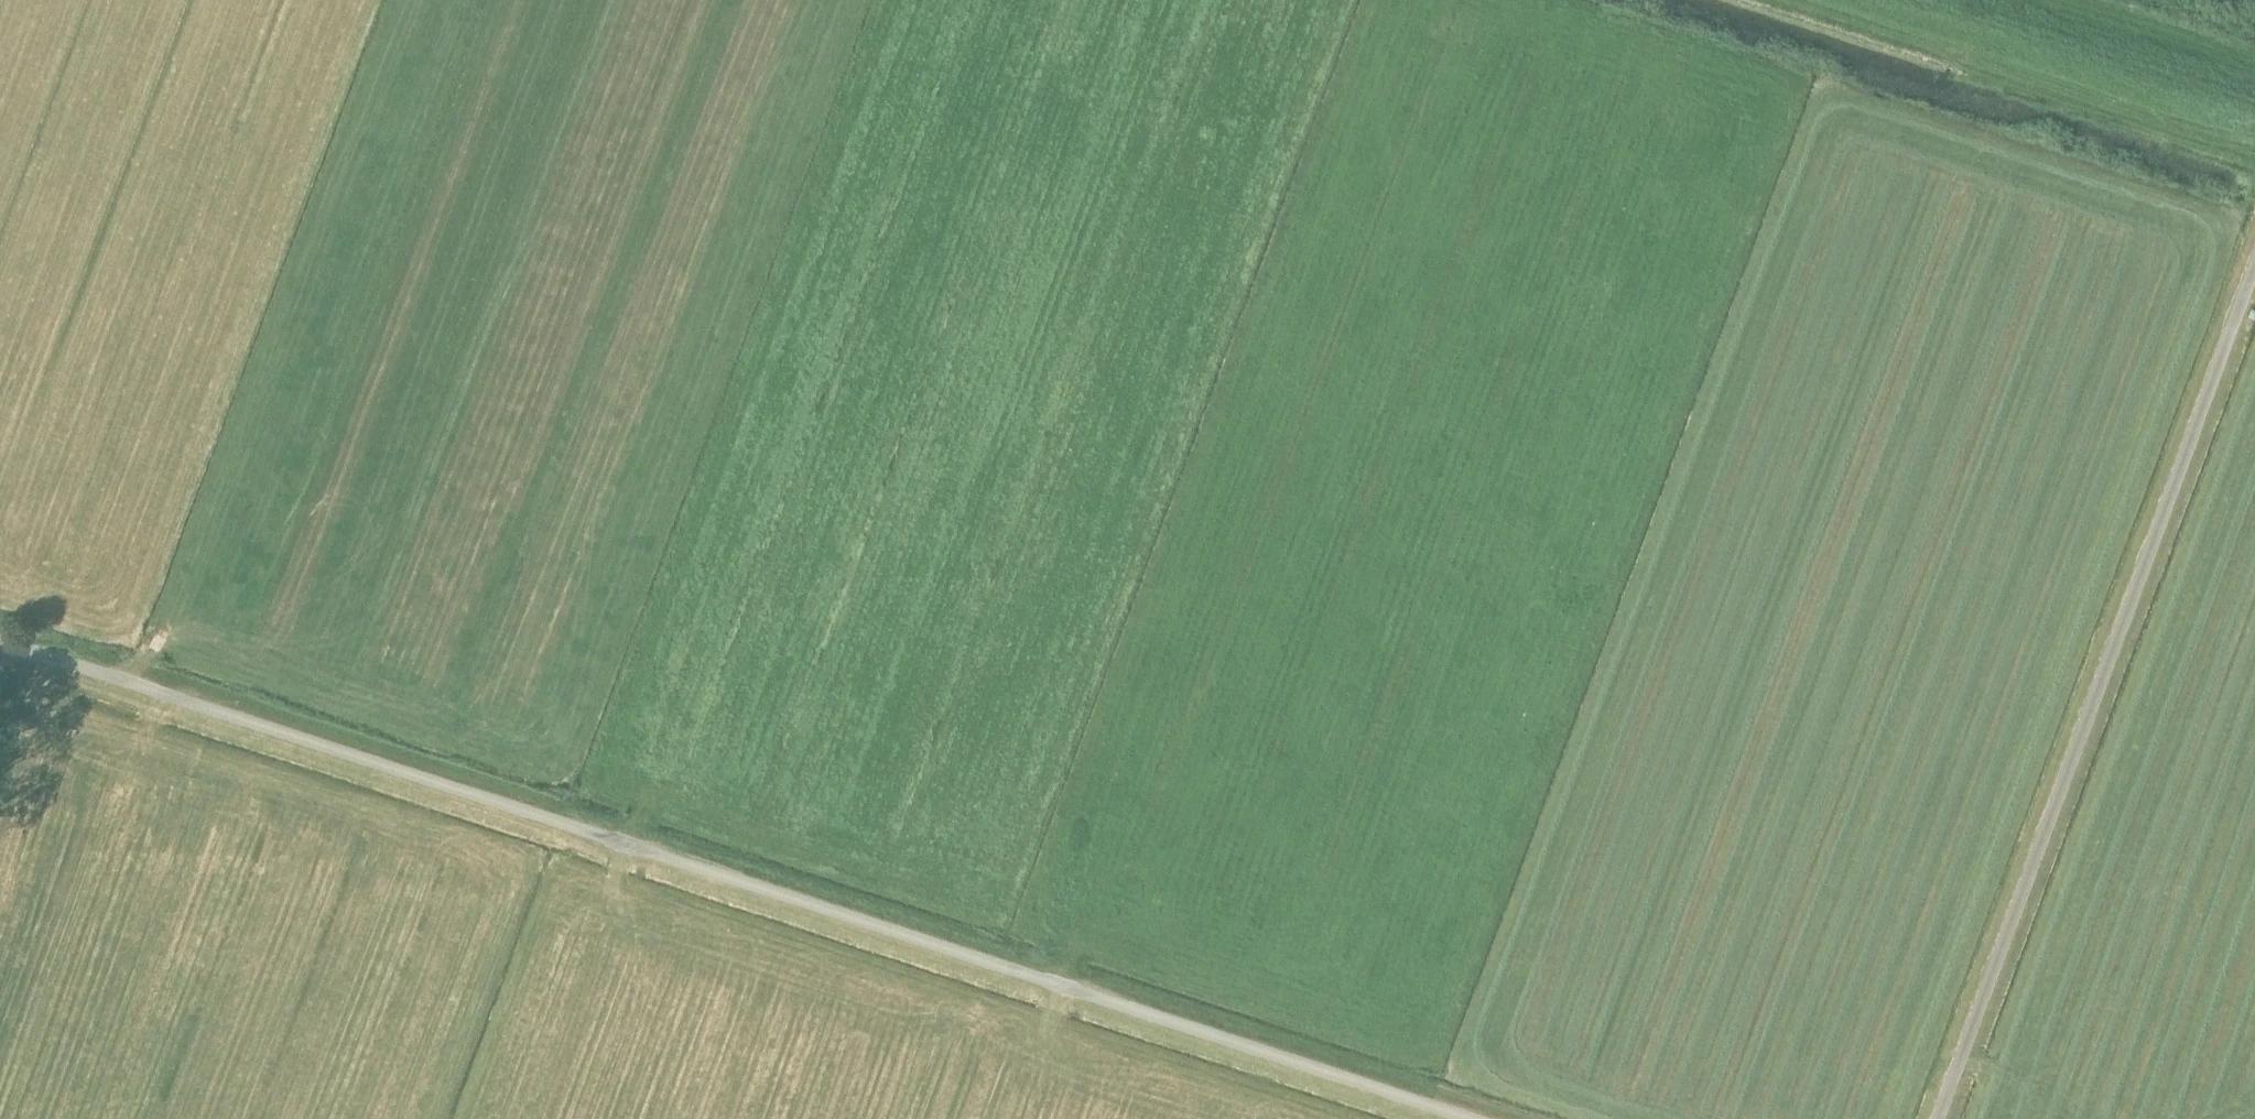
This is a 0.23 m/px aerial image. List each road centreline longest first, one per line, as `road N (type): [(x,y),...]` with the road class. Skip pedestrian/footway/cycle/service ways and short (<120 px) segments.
road 1 (unclassified): [(0,642),(1457,1118)]
road 2 (unclassified): [(1933,1118),(2254,250)]

